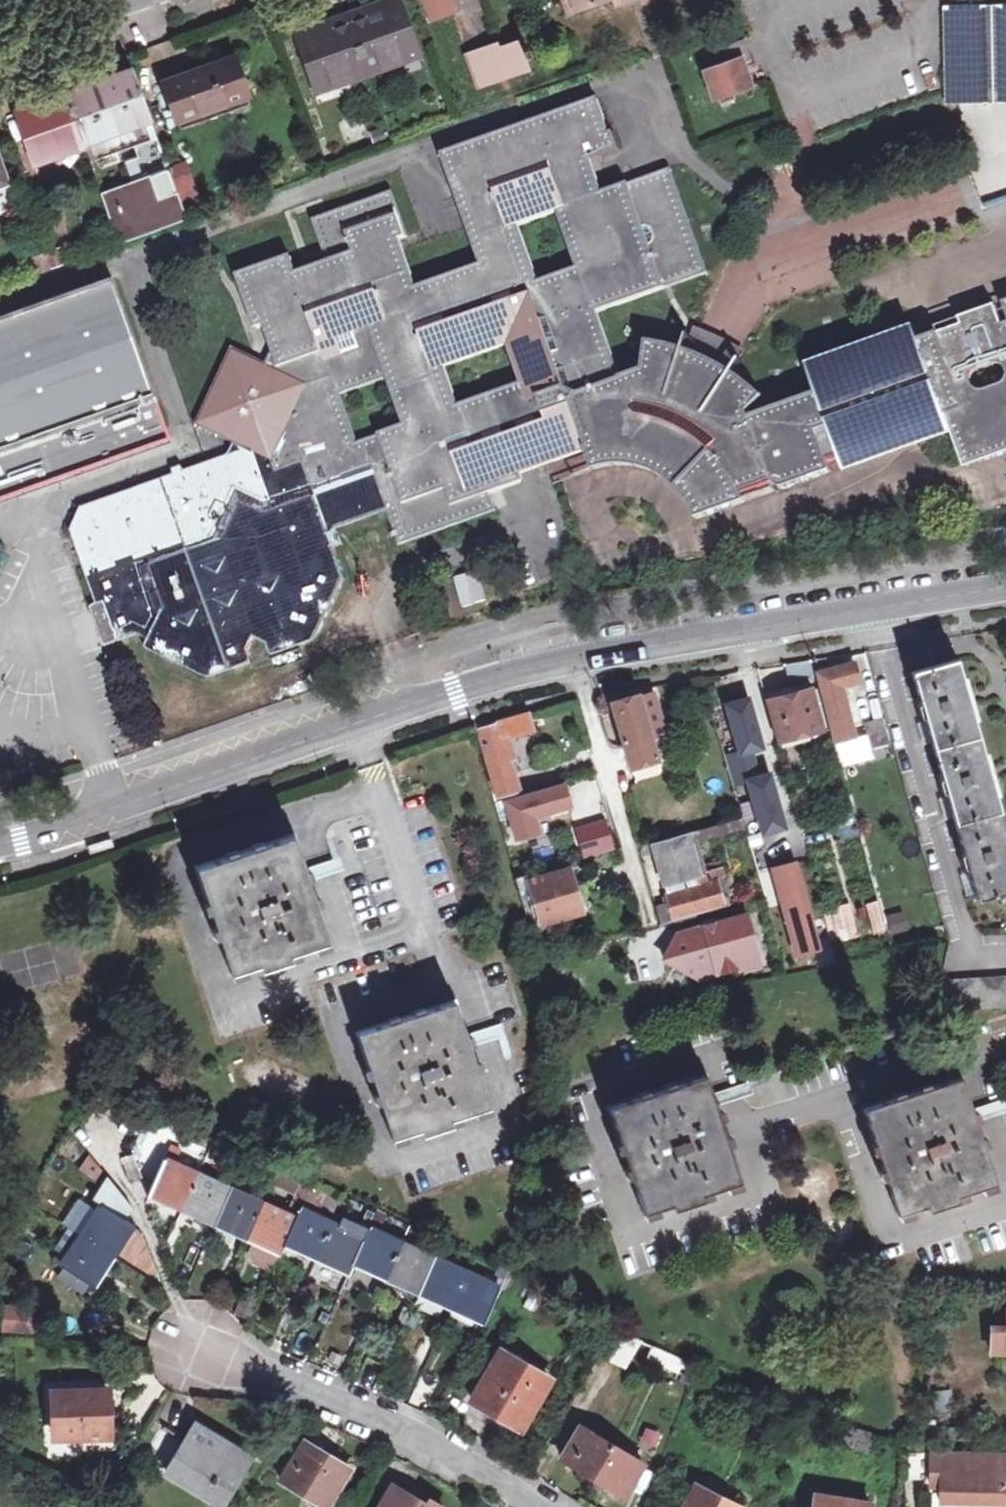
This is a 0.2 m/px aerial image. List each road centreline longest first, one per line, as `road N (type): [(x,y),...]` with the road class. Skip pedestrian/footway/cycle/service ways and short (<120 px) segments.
road 1 (tertiary): [(0,843),(508,676),(1005,587)]
road 2 (residential): [(538,1506),(392,1426),(200,1348)]
road 3 (residential): [(0,49),(139,0)]

